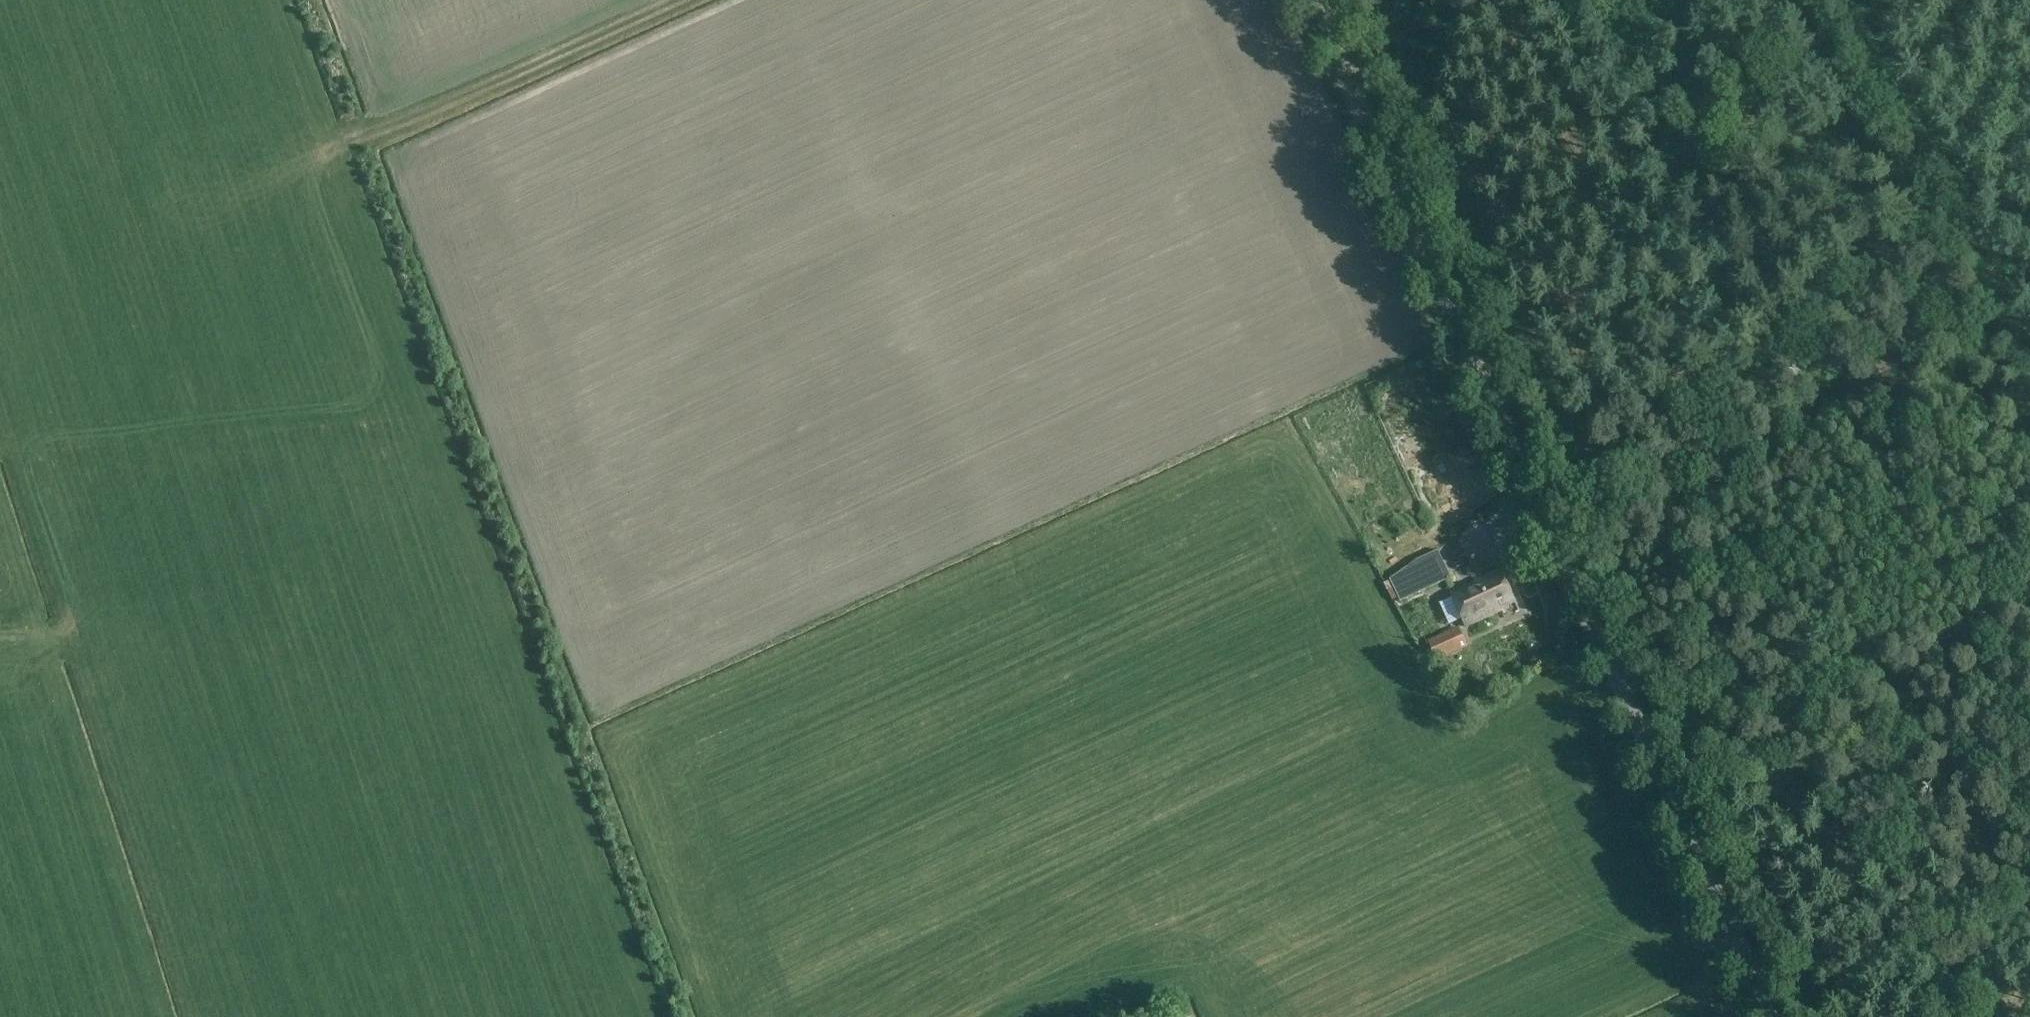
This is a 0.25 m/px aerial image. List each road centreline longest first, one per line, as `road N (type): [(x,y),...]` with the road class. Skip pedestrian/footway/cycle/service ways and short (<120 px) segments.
road 1 (unclassified): [(1770,1016),(1308,0)]

